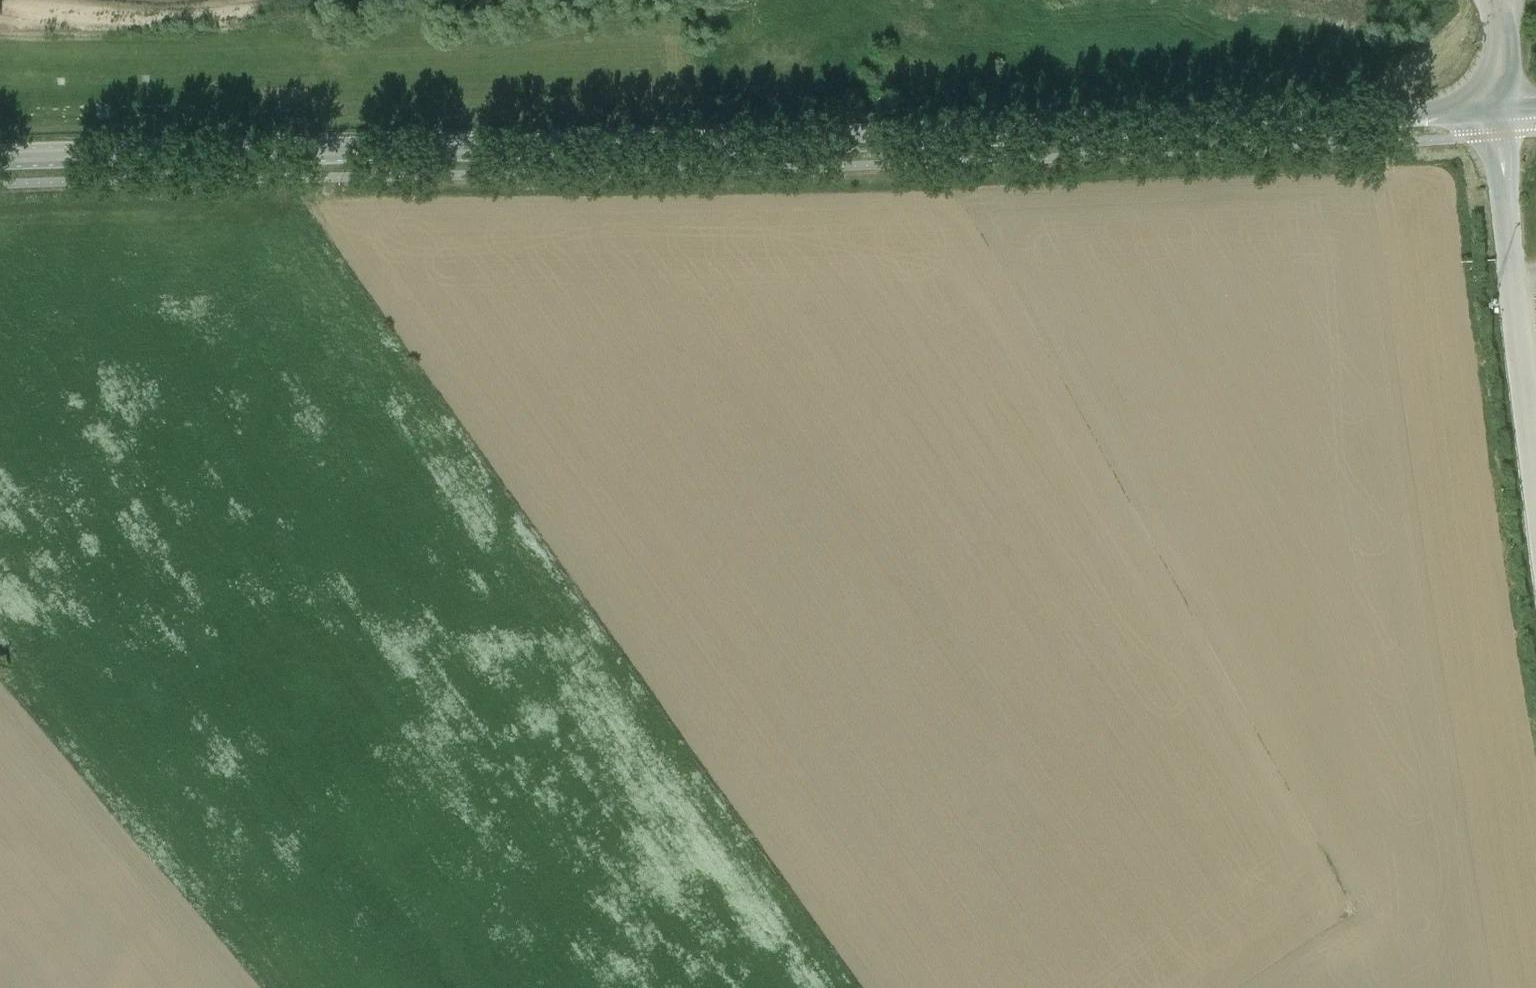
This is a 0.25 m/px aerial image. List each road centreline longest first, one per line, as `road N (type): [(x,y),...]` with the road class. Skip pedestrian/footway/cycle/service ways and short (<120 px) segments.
road 1 (tertiary): [(1289,126),(0,157)]
road 2 (tertiary): [(1289,126),(1501,110)]

